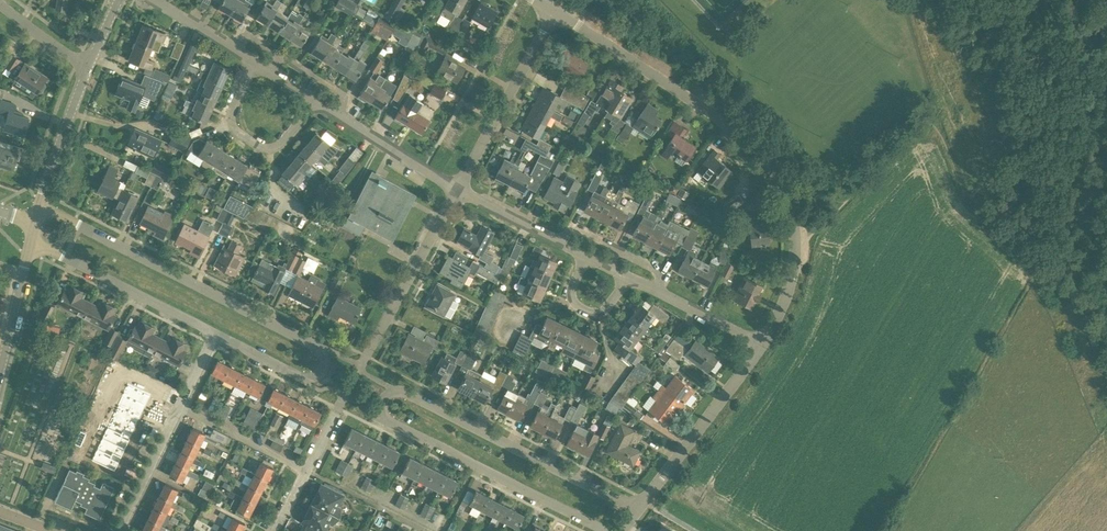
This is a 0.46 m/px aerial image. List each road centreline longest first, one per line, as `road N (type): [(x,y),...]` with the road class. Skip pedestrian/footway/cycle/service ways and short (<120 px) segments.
road 1 (residential): [(638,510),(399,390),(387,395),(387,421),(597,530)]
road 2 (residential): [(213,334),(302,380),(321,373),(315,342),(39,207)]
road 3 (residential): [(770,344),(786,262),(773,198),(746,157),(675,98),(553,17)]
road 4 (residential): [(458,190),(377,143),(264,61),(149,0)]
road 5 (residential): [(770,344),(458,190)]
road 6 (residential): [(310,470),(458,190)]
road 7 (residential): [(638,510),(770,344)]
road 8 (residential): [(31,242),(213,334)]
road 9 (residential): [(458,190),(553,17)]
road 10 (residential): [(39,207),(88,66)]
road 11 (residential): [(310,470),(182,405)]
road 12 (residential): [(119,530),(182,405)]
road 13 (residential): [(0,370),(31,242)]

